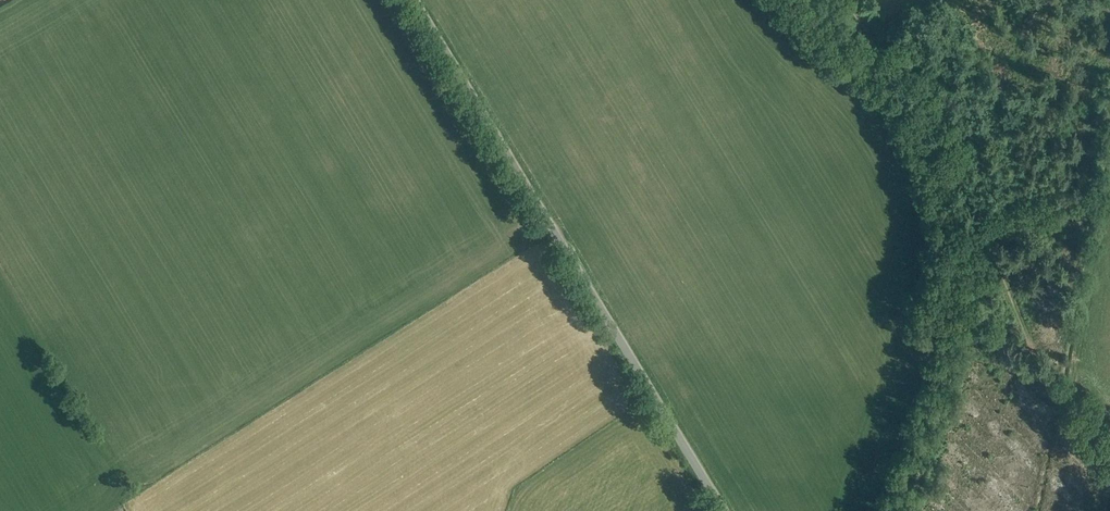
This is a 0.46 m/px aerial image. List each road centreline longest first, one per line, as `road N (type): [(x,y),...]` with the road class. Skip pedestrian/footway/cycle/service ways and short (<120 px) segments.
road 1 (unclassified): [(723,510),(414,0)]
road 2 (track): [(841,0),(933,111),(981,216)]
road 3 (track): [(981,216),(1044,378)]

